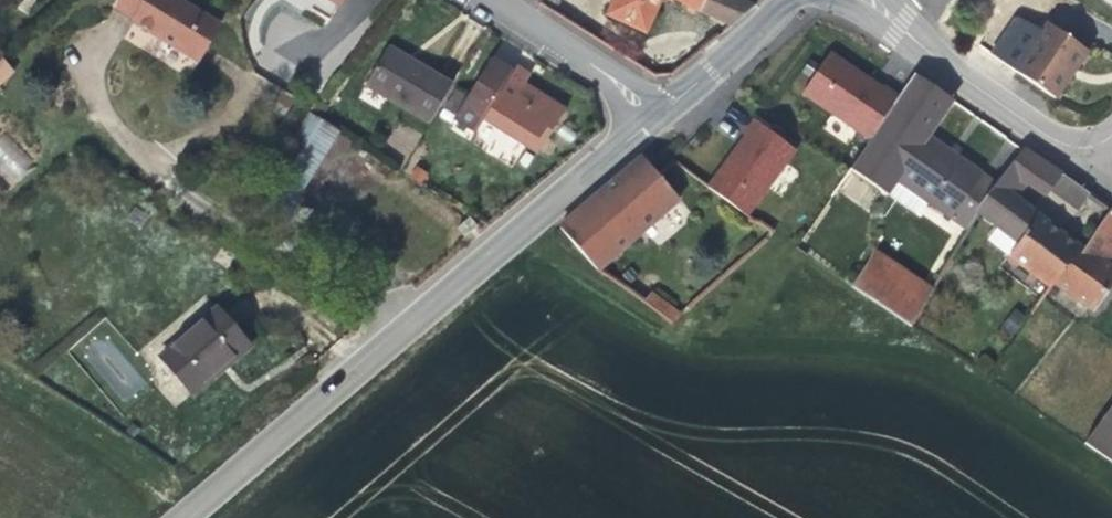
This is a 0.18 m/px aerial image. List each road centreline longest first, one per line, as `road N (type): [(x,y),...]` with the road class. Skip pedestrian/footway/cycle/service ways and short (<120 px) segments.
road 1 (residential): [(663,111),(189,517)]
road 2 (residential): [(1078,159),(852,0)]
road 3 (residential): [(486,0),(663,111)]
road 4 (residential): [(791,0),(663,111)]

